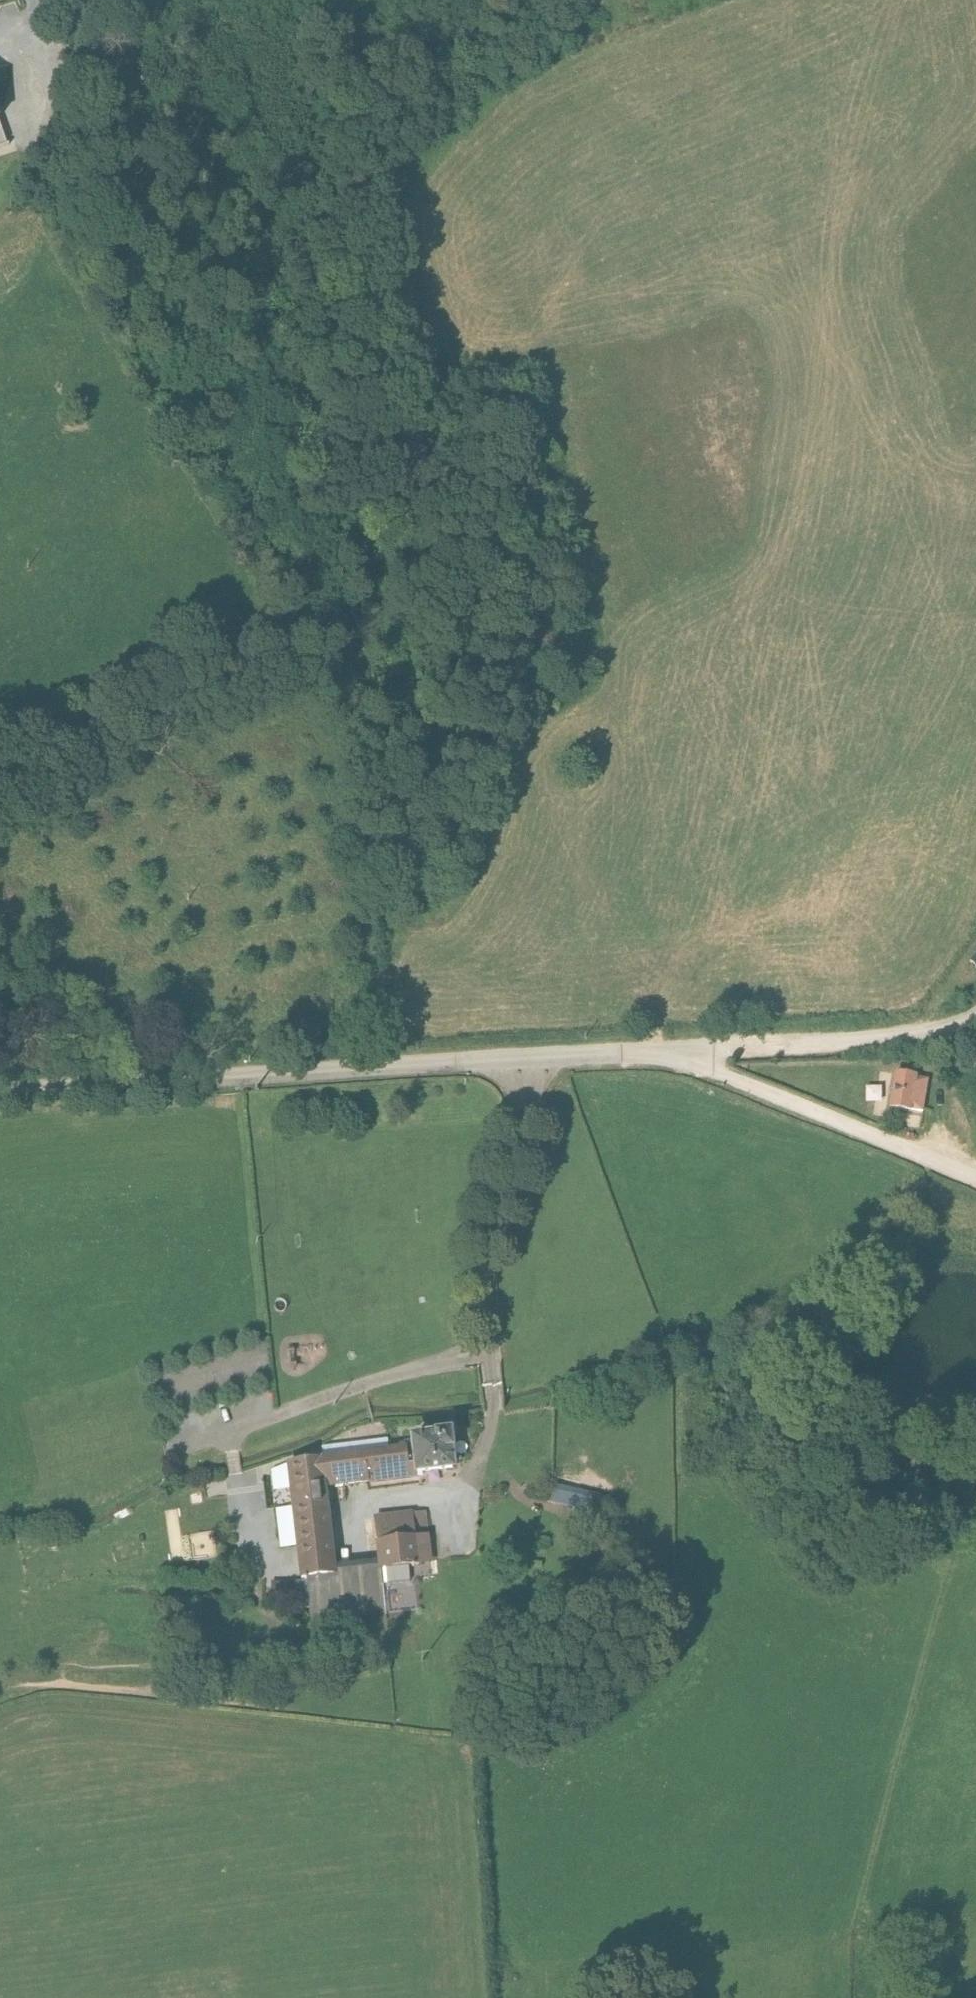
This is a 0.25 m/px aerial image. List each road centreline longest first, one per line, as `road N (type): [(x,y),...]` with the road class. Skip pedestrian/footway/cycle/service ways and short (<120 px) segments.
road 1 (unclassified): [(975,986),(909,1004),(0,1049)]

